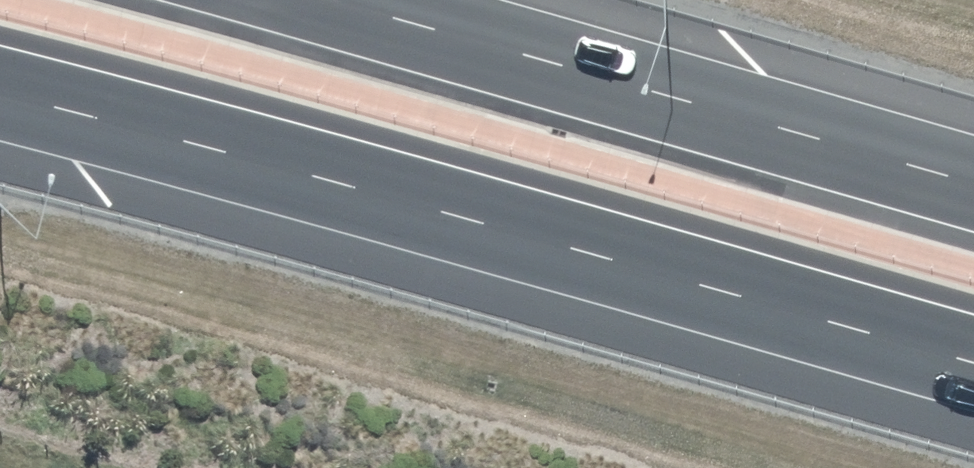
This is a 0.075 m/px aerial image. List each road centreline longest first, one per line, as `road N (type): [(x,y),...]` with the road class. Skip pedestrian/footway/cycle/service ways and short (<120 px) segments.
road 1 (motorway): [(973,373),(0,96)]
road 2 (motorway): [(333,0),(973,188)]

